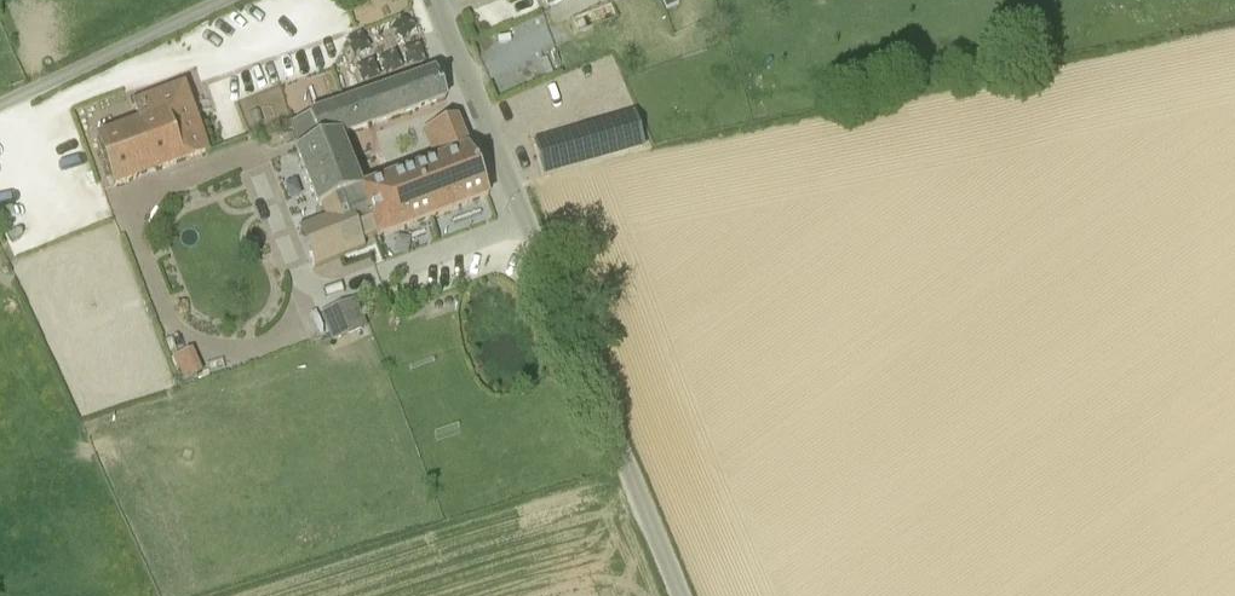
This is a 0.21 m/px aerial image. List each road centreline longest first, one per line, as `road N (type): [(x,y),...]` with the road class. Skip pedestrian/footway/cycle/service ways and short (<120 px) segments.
road 1 (unclassified): [(681,595),(435,0)]
road 2 (unclassified): [(226,0),(0,106)]

